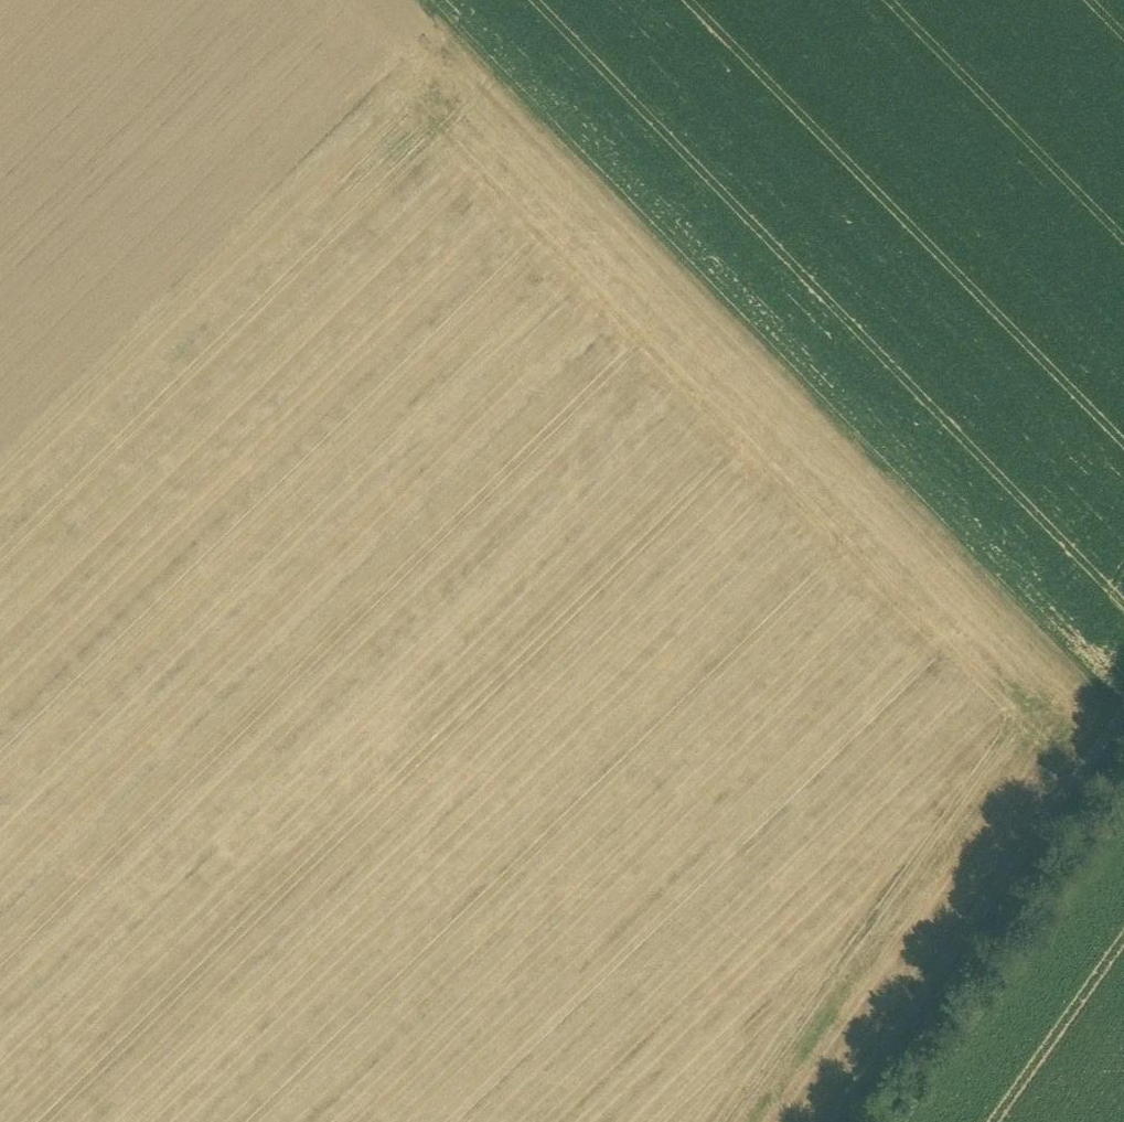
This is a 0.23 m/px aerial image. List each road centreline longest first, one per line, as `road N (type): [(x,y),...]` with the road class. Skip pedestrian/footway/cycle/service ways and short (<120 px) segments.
road 1 (track): [(1123,713),(425,0)]
road 2 (track): [(1123,712),(831,1121)]

